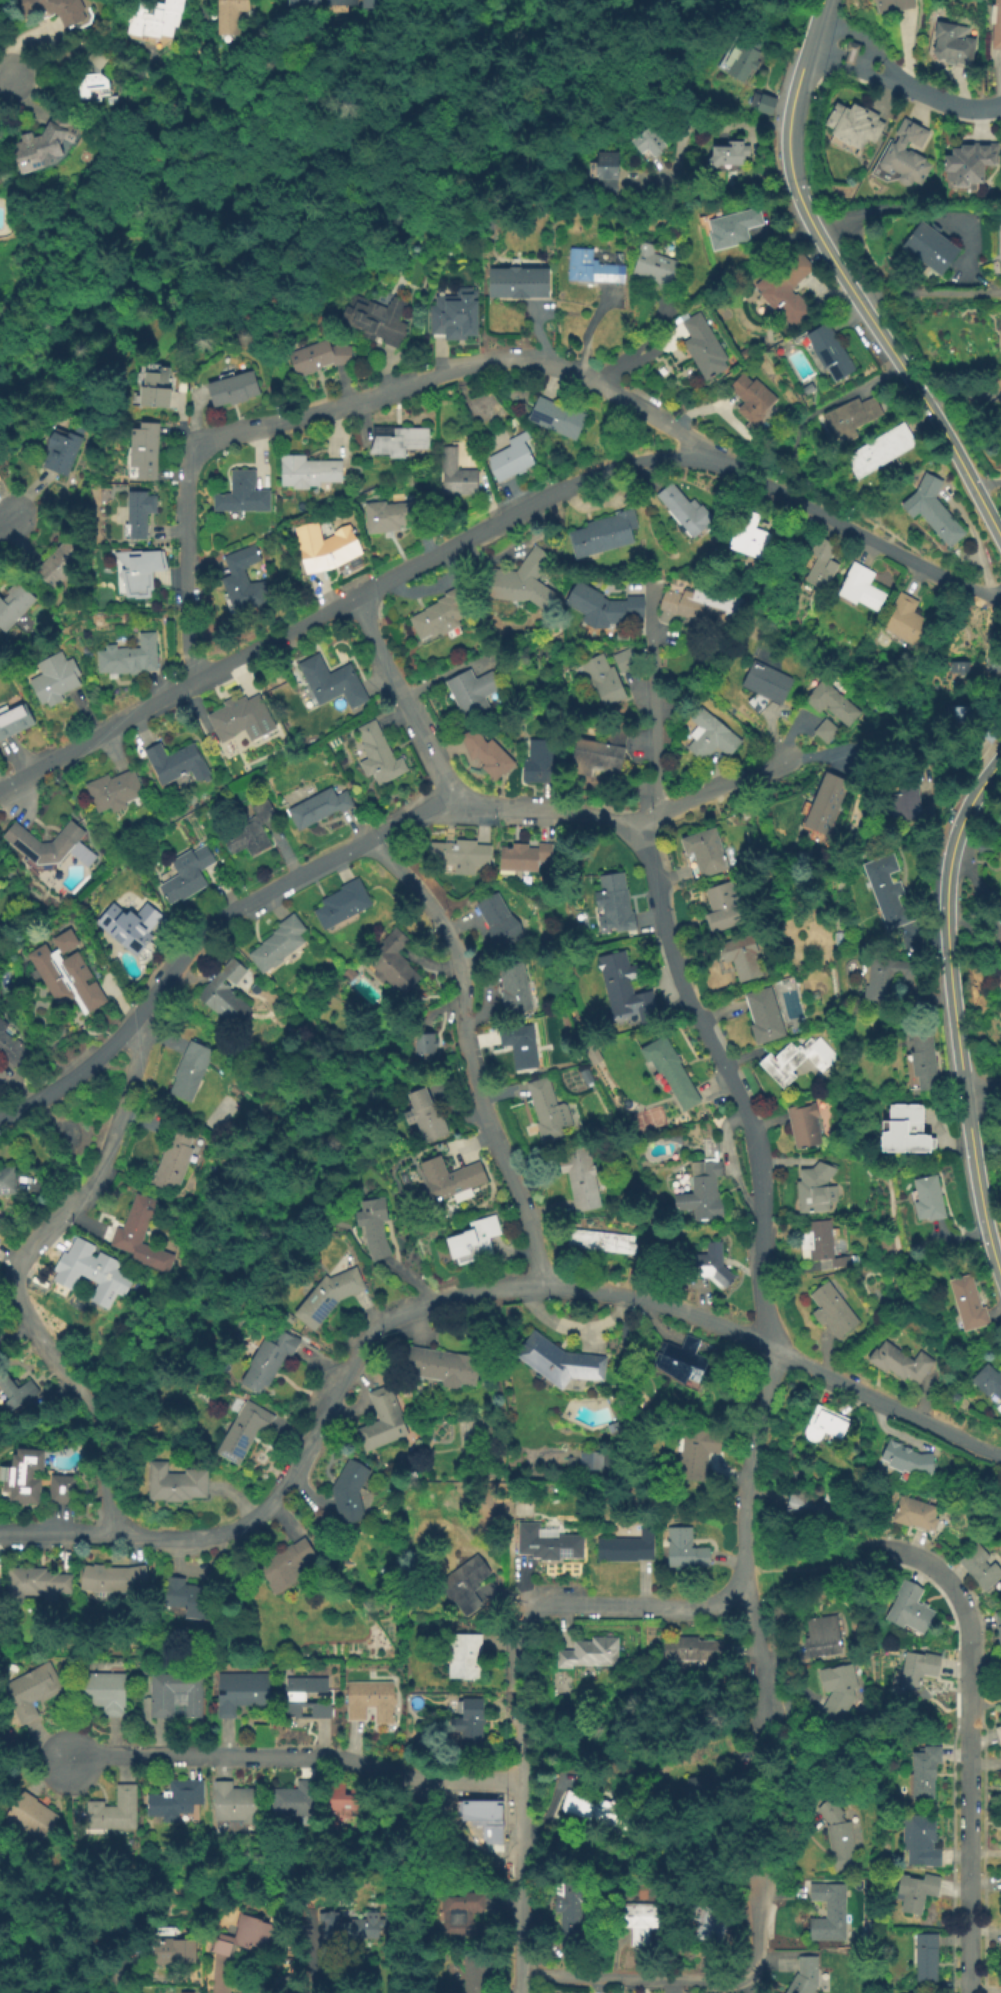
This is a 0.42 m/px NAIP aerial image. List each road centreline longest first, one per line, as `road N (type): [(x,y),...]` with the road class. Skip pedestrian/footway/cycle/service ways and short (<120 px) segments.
road 1 (residential): [(782,762),(624,829),(558,813),(449,804),(372,839),(225,916),(105,1053),(0,1121)]
road 2 (residential): [(706,449),(573,483),(0,784)]
road 3 (residential): [(769,1347),(663,1304),(599,1291),(509,1288),(438,1303),(374,1329),(289,1480),(251,1520),(209,1536),(114,1537)]
road 4 (residential): [(114,1537),(98,1413),(17,1290),(21,1256),(83,1195),(106,1158),(140,1051),(133,1024)]
road 5 (tertiary): [(817,20),(790,116),(794,181),(817,233),(1000,537)]
road 6 (residential): [(706,449),(581,376),(520,358),(188,449)]
road 7 (residential): [(624,829),(653,865),(680,987),(749,1120),(769,1347)]
road 8 (residential): [(881,1547),(933,1567),(967,1620),(969,1992)]
road 9 (residential): [(372,839),(457,945),(465,1064),(522,1194),(539,1286)]
road 10 (residential): [(523,1784),(402,1781),(334,1758),(101,1753),(69,1761)]
road 11 (tertiary): [(1000,760),(961,827),(948,885),(950,977),(979,1202)]
road 12 (residential): [(528,1607),(520,1992)]
road 13 (residential): [(761,1879),(756,1959),(745,1976),(520,1975)]
road 14 (residential): [(960,585),(718,455)]
road 15 (residential): [(1000,1457),(769,1347)]
road 16 (residential): [(769,1347),(742,1576),(733,1595)]
road 17 (residential): [(188,449),(196,679)]
road 18 (residential): [(353,596),(449,804)]
road 19 (residential): [(733,1595),(698,1608),(528,1607)]
road 20 (residential): [(733,1595),(757,1629),(765,1716)]

